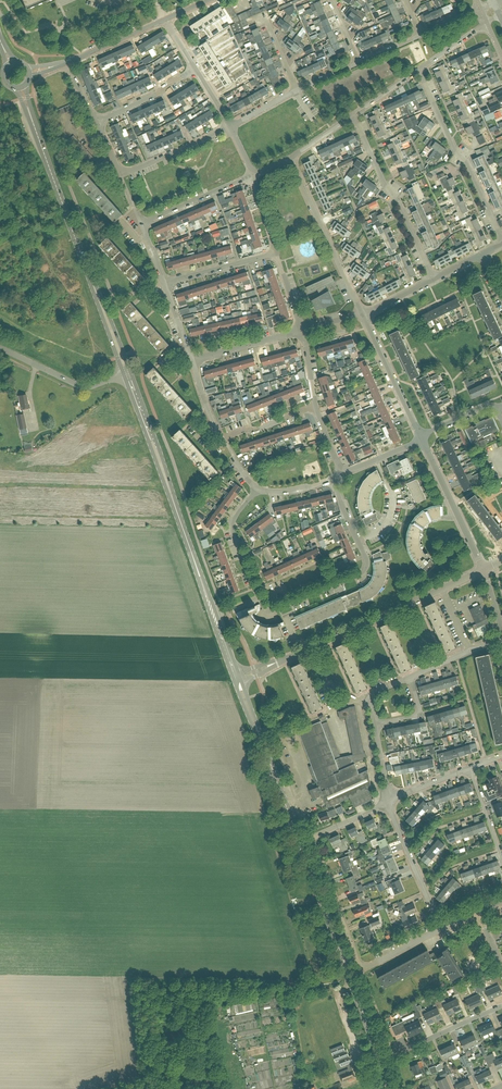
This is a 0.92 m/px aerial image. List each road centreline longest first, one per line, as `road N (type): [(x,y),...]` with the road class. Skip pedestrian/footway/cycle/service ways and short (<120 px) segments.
road 1 (secondary): [(300,843),(391,1088)]
road 2 (secondary): [(214,614),(126,374)]
road 3 (residential): [(367,563),(363,572),(269,611),(233,531),(257,491)]
road 4 (residential): [(360,970),(311,837),(388,802)]
road 5 (residential): [(501,238),(419,68)]
road 6 (unclassified): [(274,664),(442,588)]
road 7 (track): [(340,995),(327,986),(210,1002),(179,1041)]
road 8 (residential): [(433,279),(353,114)]
road 9 (secondary): [(29,110),(91,278)]
road 10 (unclassified): [(363,315),(291,158)]
road 11 (unclassified): [(483,569),(421,438)]
road 12 (residential): [(441,929),(388,802)]
road 13 (unclassified): [(126,374),(81,386),(0,348)]
road 14 (unclassified): [(421,438),(363,315)]
road 15 (secondary): [(300,843),(257,729)]
road 16 (residential): [(141,223),(252,175)]
road 17 (residential): [(121,174),(231,126)]

